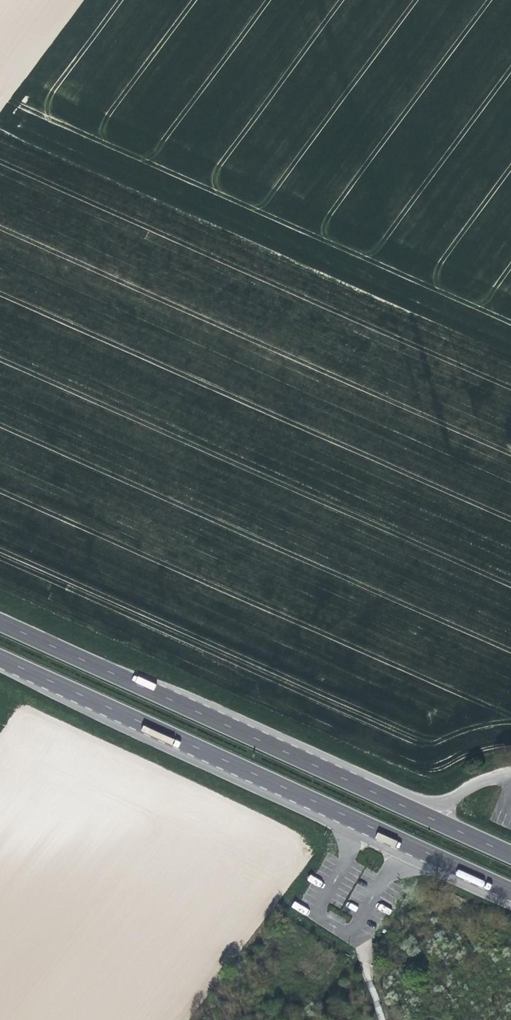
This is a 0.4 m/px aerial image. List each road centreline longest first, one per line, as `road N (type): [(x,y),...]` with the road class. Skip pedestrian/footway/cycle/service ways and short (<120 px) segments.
road 1 (primary): [(0,658),(510,890)]
road 2 (primary): [(423,815),(0,623)]

